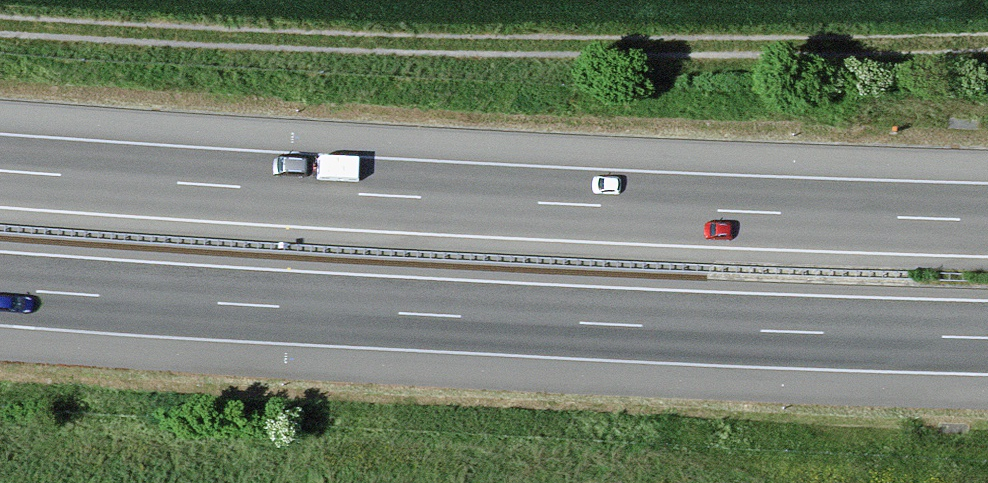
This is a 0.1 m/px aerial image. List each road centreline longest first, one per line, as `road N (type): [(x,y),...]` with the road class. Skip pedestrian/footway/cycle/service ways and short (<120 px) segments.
road 1 (motorway): [(987,220),(419,197),(0,170)]
road 2 (motorway): [(0,288),(987,337)]
road 3 (track): [(0,25),(537,46),(987,41)]

